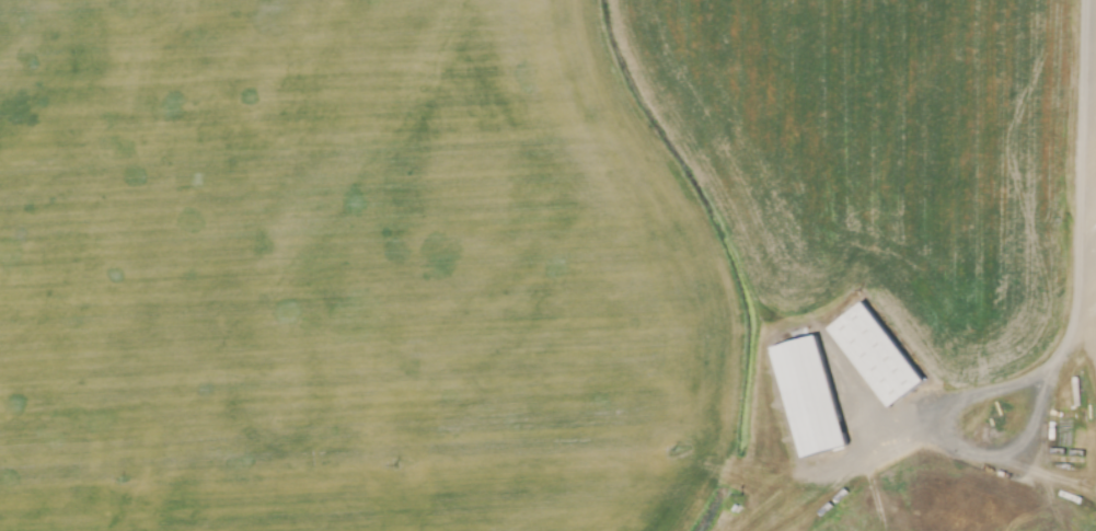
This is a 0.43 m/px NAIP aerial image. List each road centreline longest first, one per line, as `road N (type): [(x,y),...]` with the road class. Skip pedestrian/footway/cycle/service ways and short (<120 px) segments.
road 1 (residential): [(1020,451),(1075,322),(1084,0)]

